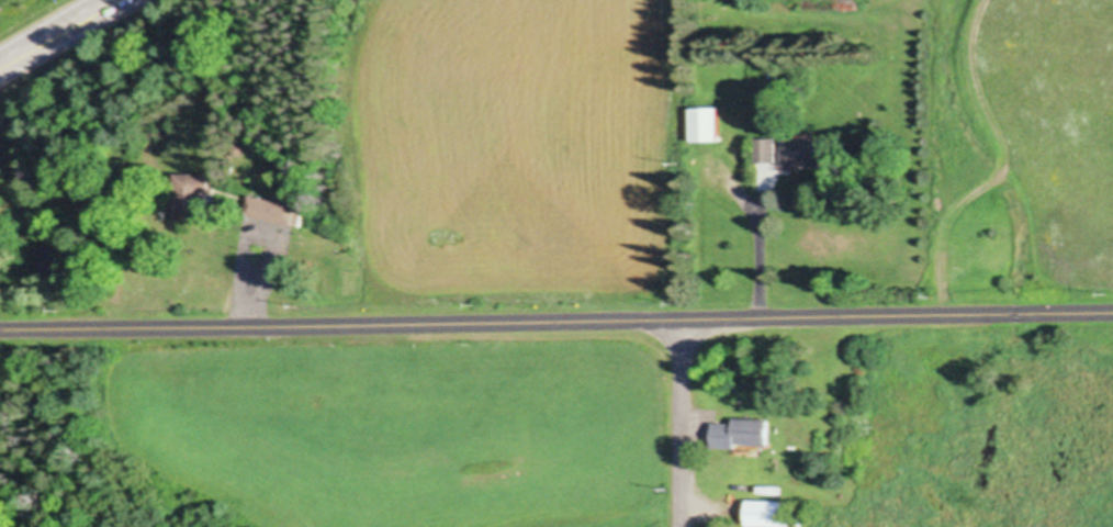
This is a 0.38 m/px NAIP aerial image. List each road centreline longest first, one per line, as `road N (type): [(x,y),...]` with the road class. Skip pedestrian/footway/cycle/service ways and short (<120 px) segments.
road 1 (residential): [(0,331),(1112,316)]
road 2 (residential): [(681,526),(685,323)]
road 3 (primary): [(0,75),(126,0)]

